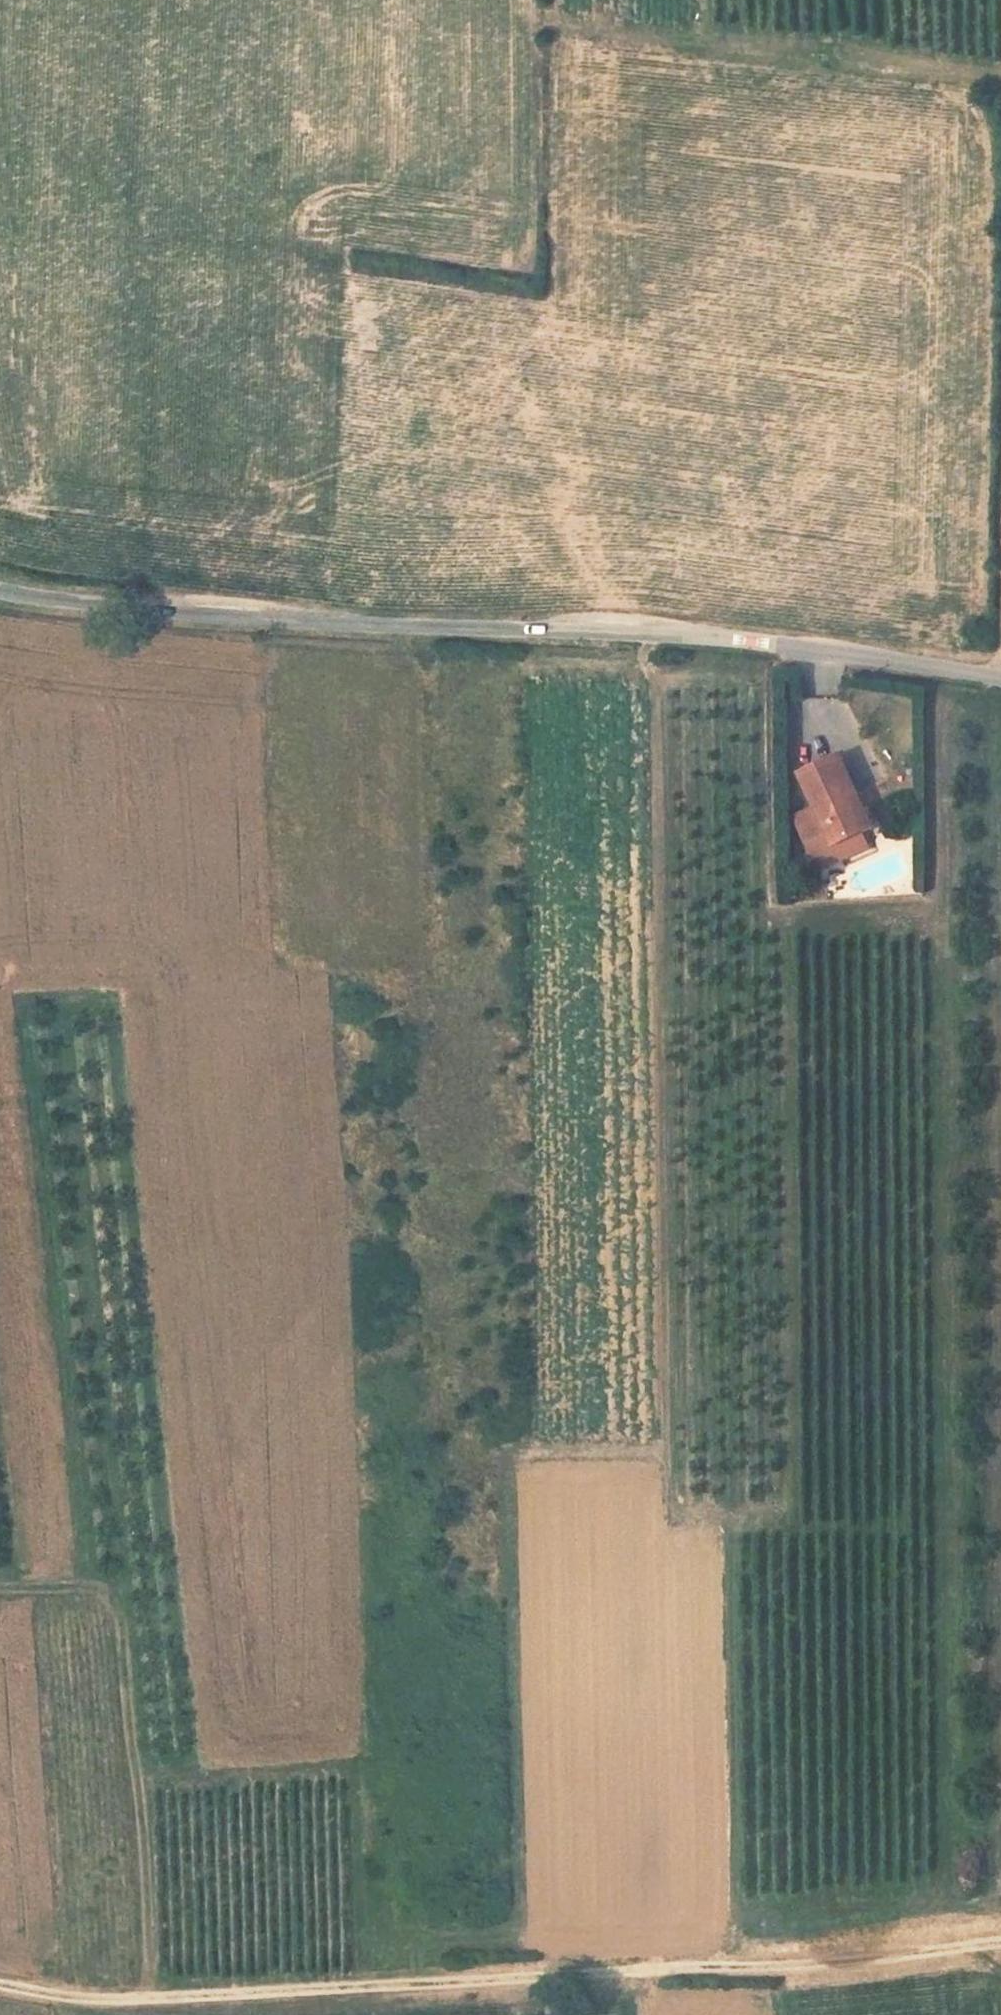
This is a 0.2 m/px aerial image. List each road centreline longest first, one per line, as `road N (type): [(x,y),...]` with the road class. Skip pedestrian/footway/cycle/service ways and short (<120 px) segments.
road 1 (residential): [(0,591),(176,614),(623,630),(1000,679)]
road 2 (track): [(0,1986),(148,2001),(826,1962),(1000,1939)]
road 3 (track): [(148,2001),(149,1917),(118,1619),(95,1584),(0,1585)]

